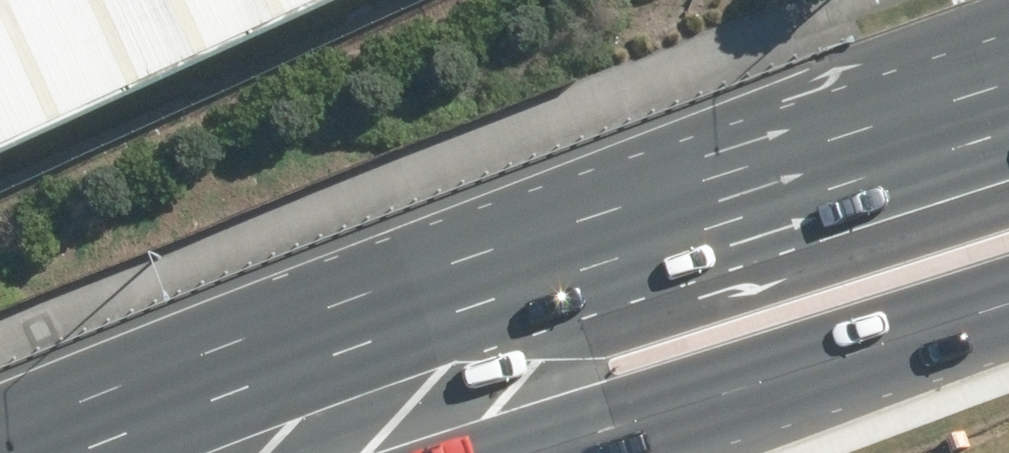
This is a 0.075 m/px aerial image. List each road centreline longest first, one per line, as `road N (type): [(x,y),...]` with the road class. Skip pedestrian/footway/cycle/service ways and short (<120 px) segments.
road 1 (primary): [(111,452),(581,225),(798,146)]
road 2 (primary): [(695,341),(228,452)]
road 3 (primary): [(1008,245),(695,341)]
road 4 (primary): [(695,341),(446,452)]
road 5 (primary): [(798,146),(1008,39)]
road 6 (primary): [(798,146),(1008,78)]

